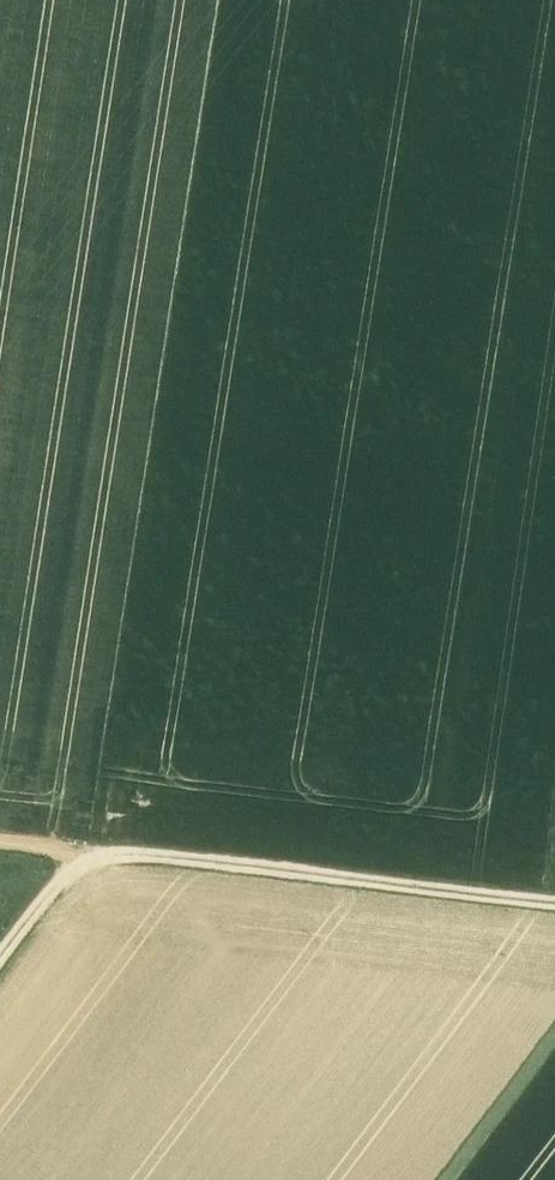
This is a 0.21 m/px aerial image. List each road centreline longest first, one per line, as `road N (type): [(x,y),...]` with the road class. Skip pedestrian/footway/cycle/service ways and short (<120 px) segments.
road 1 (track): [(0,842),(554,891)]
road 2 (track): [(450,1179),(554,1038)]
road 3 (track): [(77,849),(0,955)]

